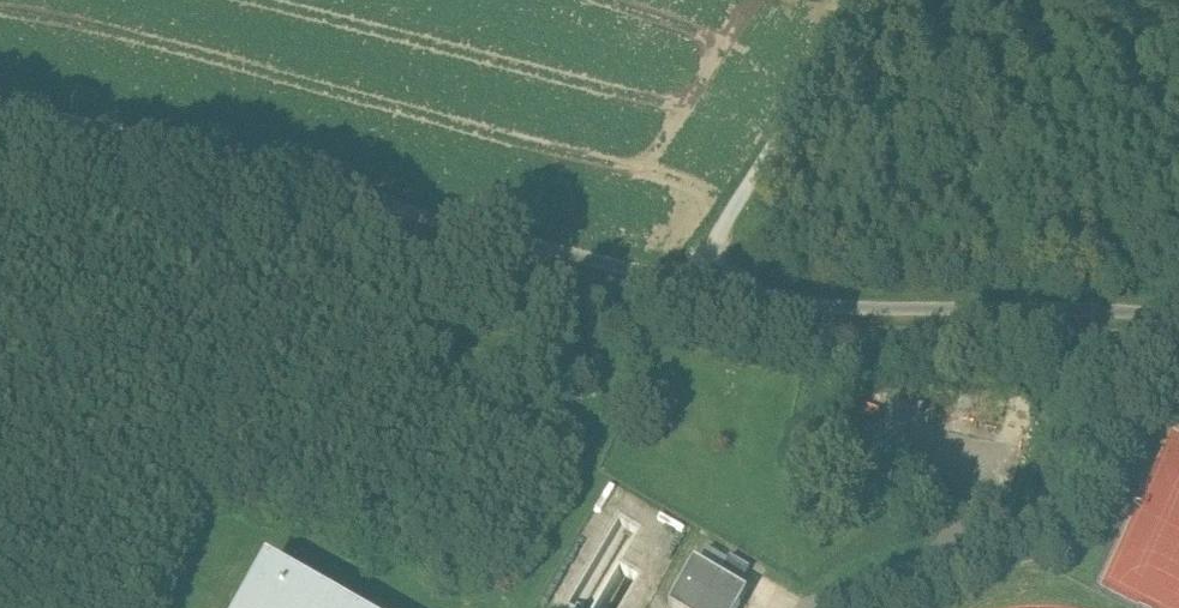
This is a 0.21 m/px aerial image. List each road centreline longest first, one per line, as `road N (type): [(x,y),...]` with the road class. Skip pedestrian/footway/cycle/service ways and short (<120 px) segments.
road 1 (unclassified): [(0,99),(798,291),(1178,313)]
road 2 (track): [(690,271),(866,0)]

